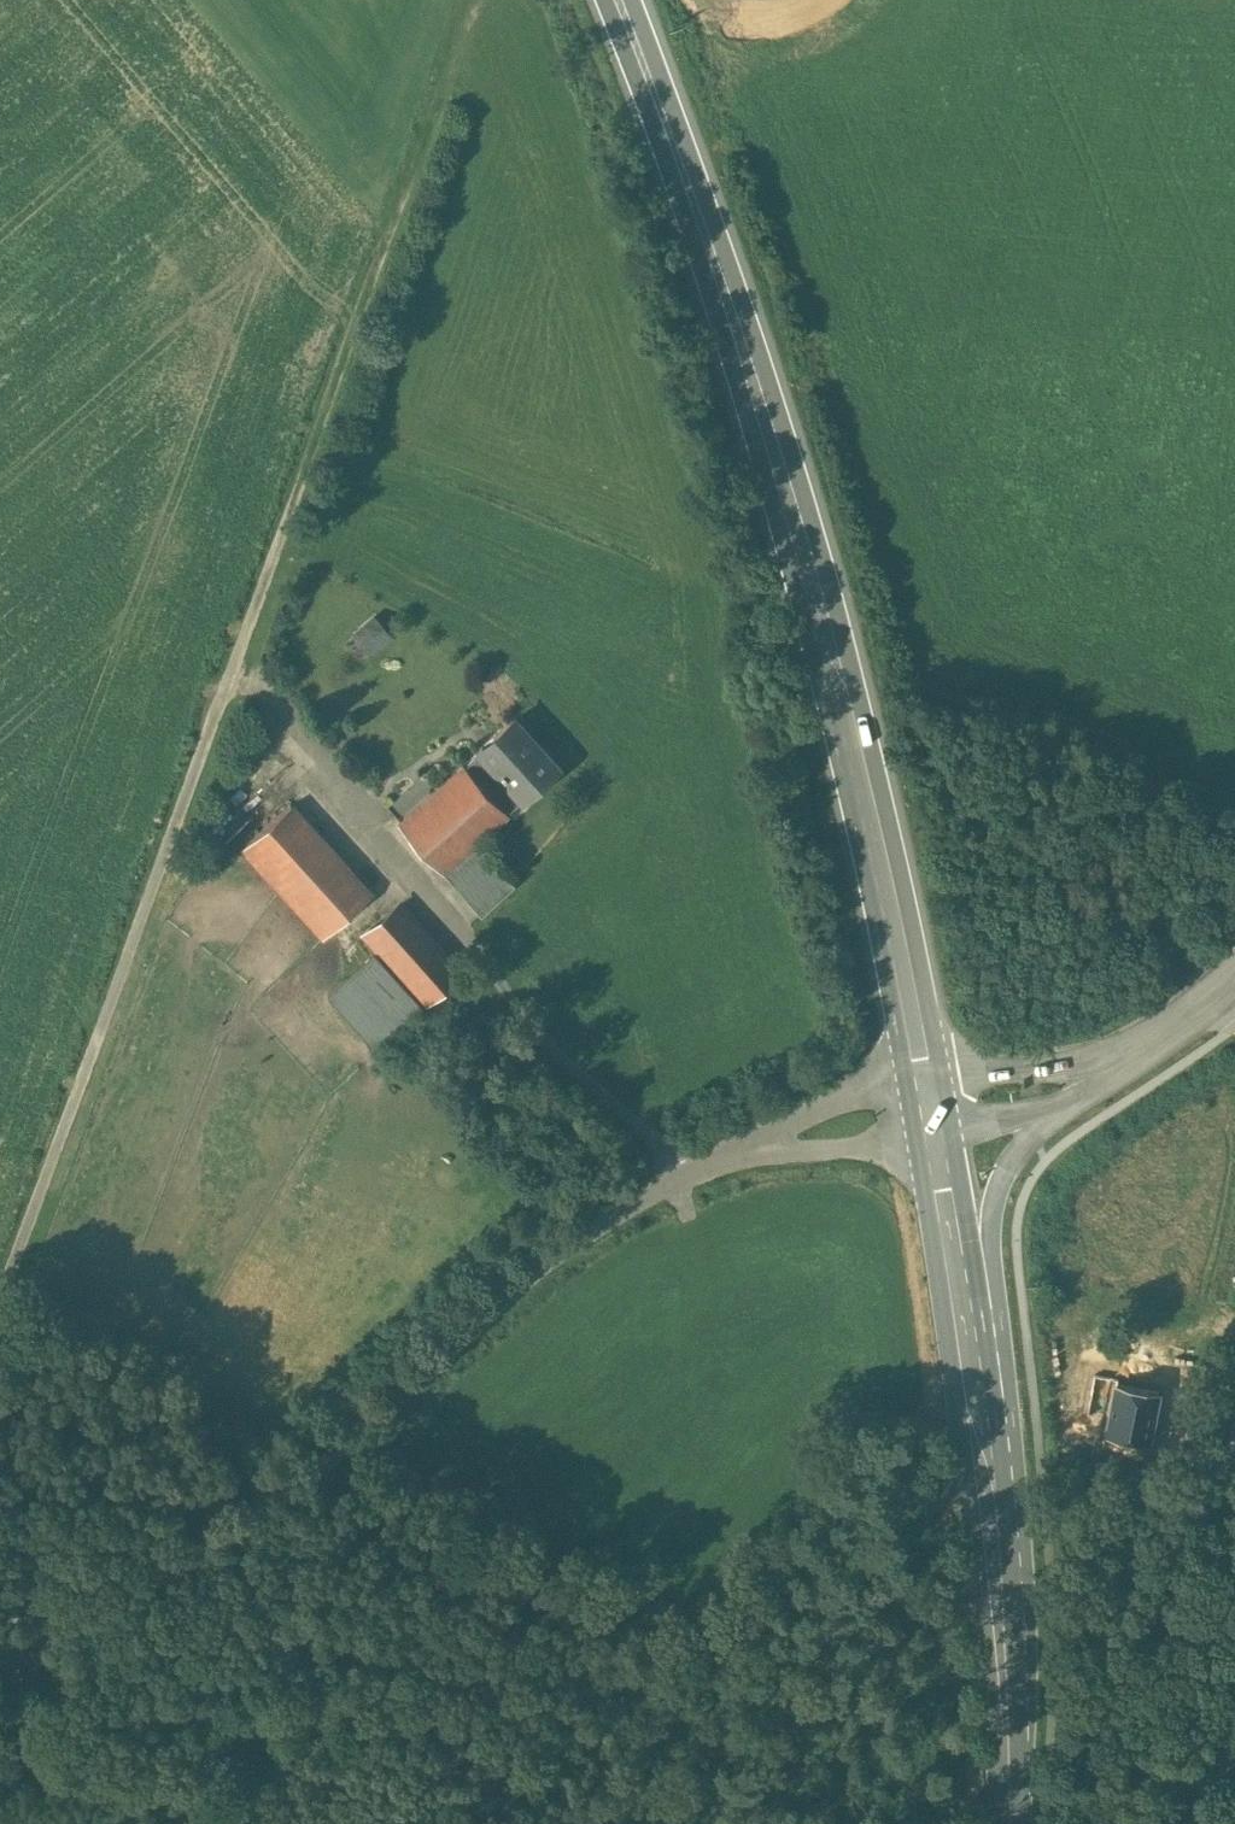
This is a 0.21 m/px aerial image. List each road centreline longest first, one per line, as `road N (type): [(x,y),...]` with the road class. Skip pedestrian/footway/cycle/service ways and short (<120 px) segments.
road 1 (primary): [(620,0),(673,133),(778,454),(833,662),(928,1100)]
road 2 (unclassified): [(928,1100),(770,1143),(622,1209),(541,1264),(302,1483),(214,1548),(115,1600),(0,1634)]
road 3 (unclassified): [(0,1321),(306,472)]
road 4 (primary): [(1001,1542),(1007,1382),(995,1197),(1014,1157),(1153,1043)]
road 5 (primary): [(928,1100),(1001,1542)]
road 6 (primary): [(1001,1542),(1010,1823)]
road 7 (secondary): [(928,1100),(1054,1084),(1153,1043)]

